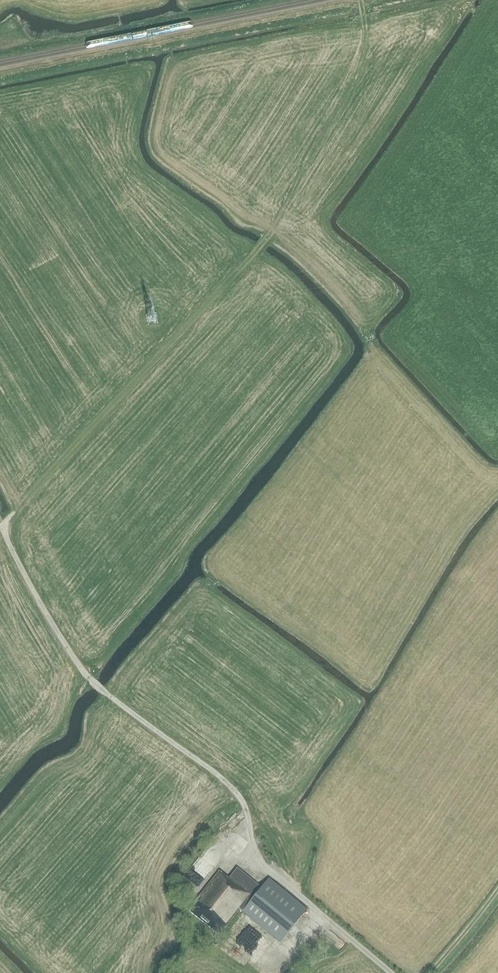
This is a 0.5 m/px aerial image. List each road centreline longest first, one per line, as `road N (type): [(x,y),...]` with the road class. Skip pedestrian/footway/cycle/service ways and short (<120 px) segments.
road 1 (track): [(251,855),(234,789),(90,677),(2,525),(276,230),(363,59),(361,0)]

